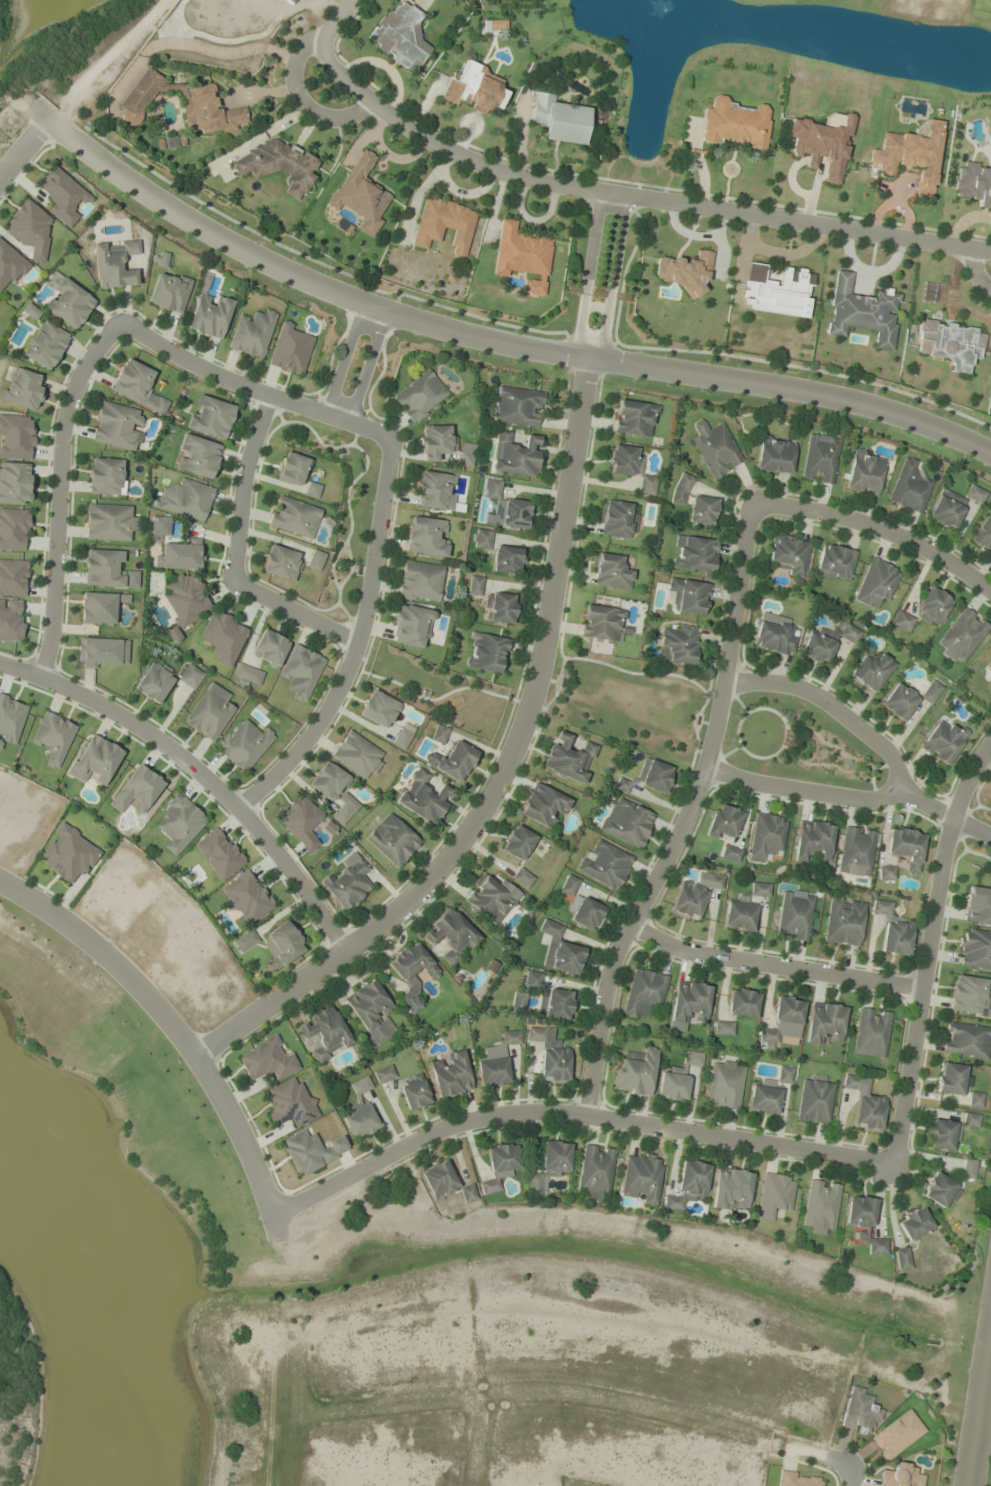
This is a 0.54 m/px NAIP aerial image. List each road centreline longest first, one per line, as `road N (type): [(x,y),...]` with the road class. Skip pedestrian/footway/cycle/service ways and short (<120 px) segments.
road 1 (tertiary): [(990,454),(858,400),(562,352),(442,326),(308,282),(205,231),(29,103)]
road 2 (residential): [(589,357),(529,713),(502,772),(463,836),(395,913),(195,1054)]
road 3 (residential): [(321,42),(335,71),(429,139),(538,183),(990,252)]
road 4 (residential): [(270,1217),(442,1128),(496,1114),(587,1115),(891,1161)]
road 5 (residential): [(752,505),(705,768),(607,978),(587,1115)]
road 6 (residential): [(0,882),(94,944),(195,1054),(239,1126),(278,1240)]
road 7 (residential): [(0,663),(78,691),(156,736),(216,784),(293,868),(344,950)]
road 8 (residential): [(891,1161),(941,871),(964,787),(990,743)]
road 9 (residential): [(705,768),(851,802),(885,800),(897,783),(894,761),(870,733),(821,698),(786,683),(722,683)]
road 10 (residential): [(239,810),(306,739),(340,687),(361,633),(390,435)]
road 11 (residential): [(123,324),(96,348),(62,421),(53,620),(41,677)]
road 12 (residential): [(601,191),(581,319),(589,357),(606,318),(624,195)]
road 13 (residential): [(631,921),(693,952),(923,986)]
road 14 (residential): [(390,435),(218,378),(123,324)]
road 15 (residential): [(990,595),(933,553),(858,519),(752,505)]
road 16 (residential): [(270,396),(245,465),(232,581)]
road 17 (tertiary): [(990,1329),(967,1485)]
road 18 (residential): [(232,581),(356,646)]
road 19 (residential): [(350,423),(386,308)]

